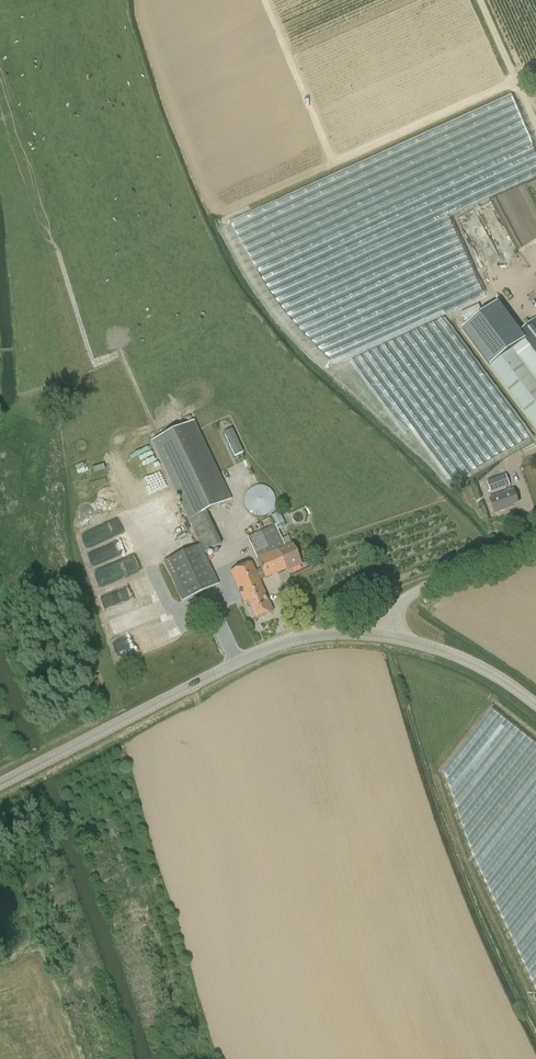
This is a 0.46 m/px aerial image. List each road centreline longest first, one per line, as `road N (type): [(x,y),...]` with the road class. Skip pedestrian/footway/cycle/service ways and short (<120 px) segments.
road 1 (tertiary): [(0,783),(286,642),(388,635)]
road 2 (unclassified): [(388,635),(411,595),(535,543)]
road 3 (tertiary): [(388,635),(484,668),(535,704)]
road 4 (unclassified): [(535,130),(477,0)]

